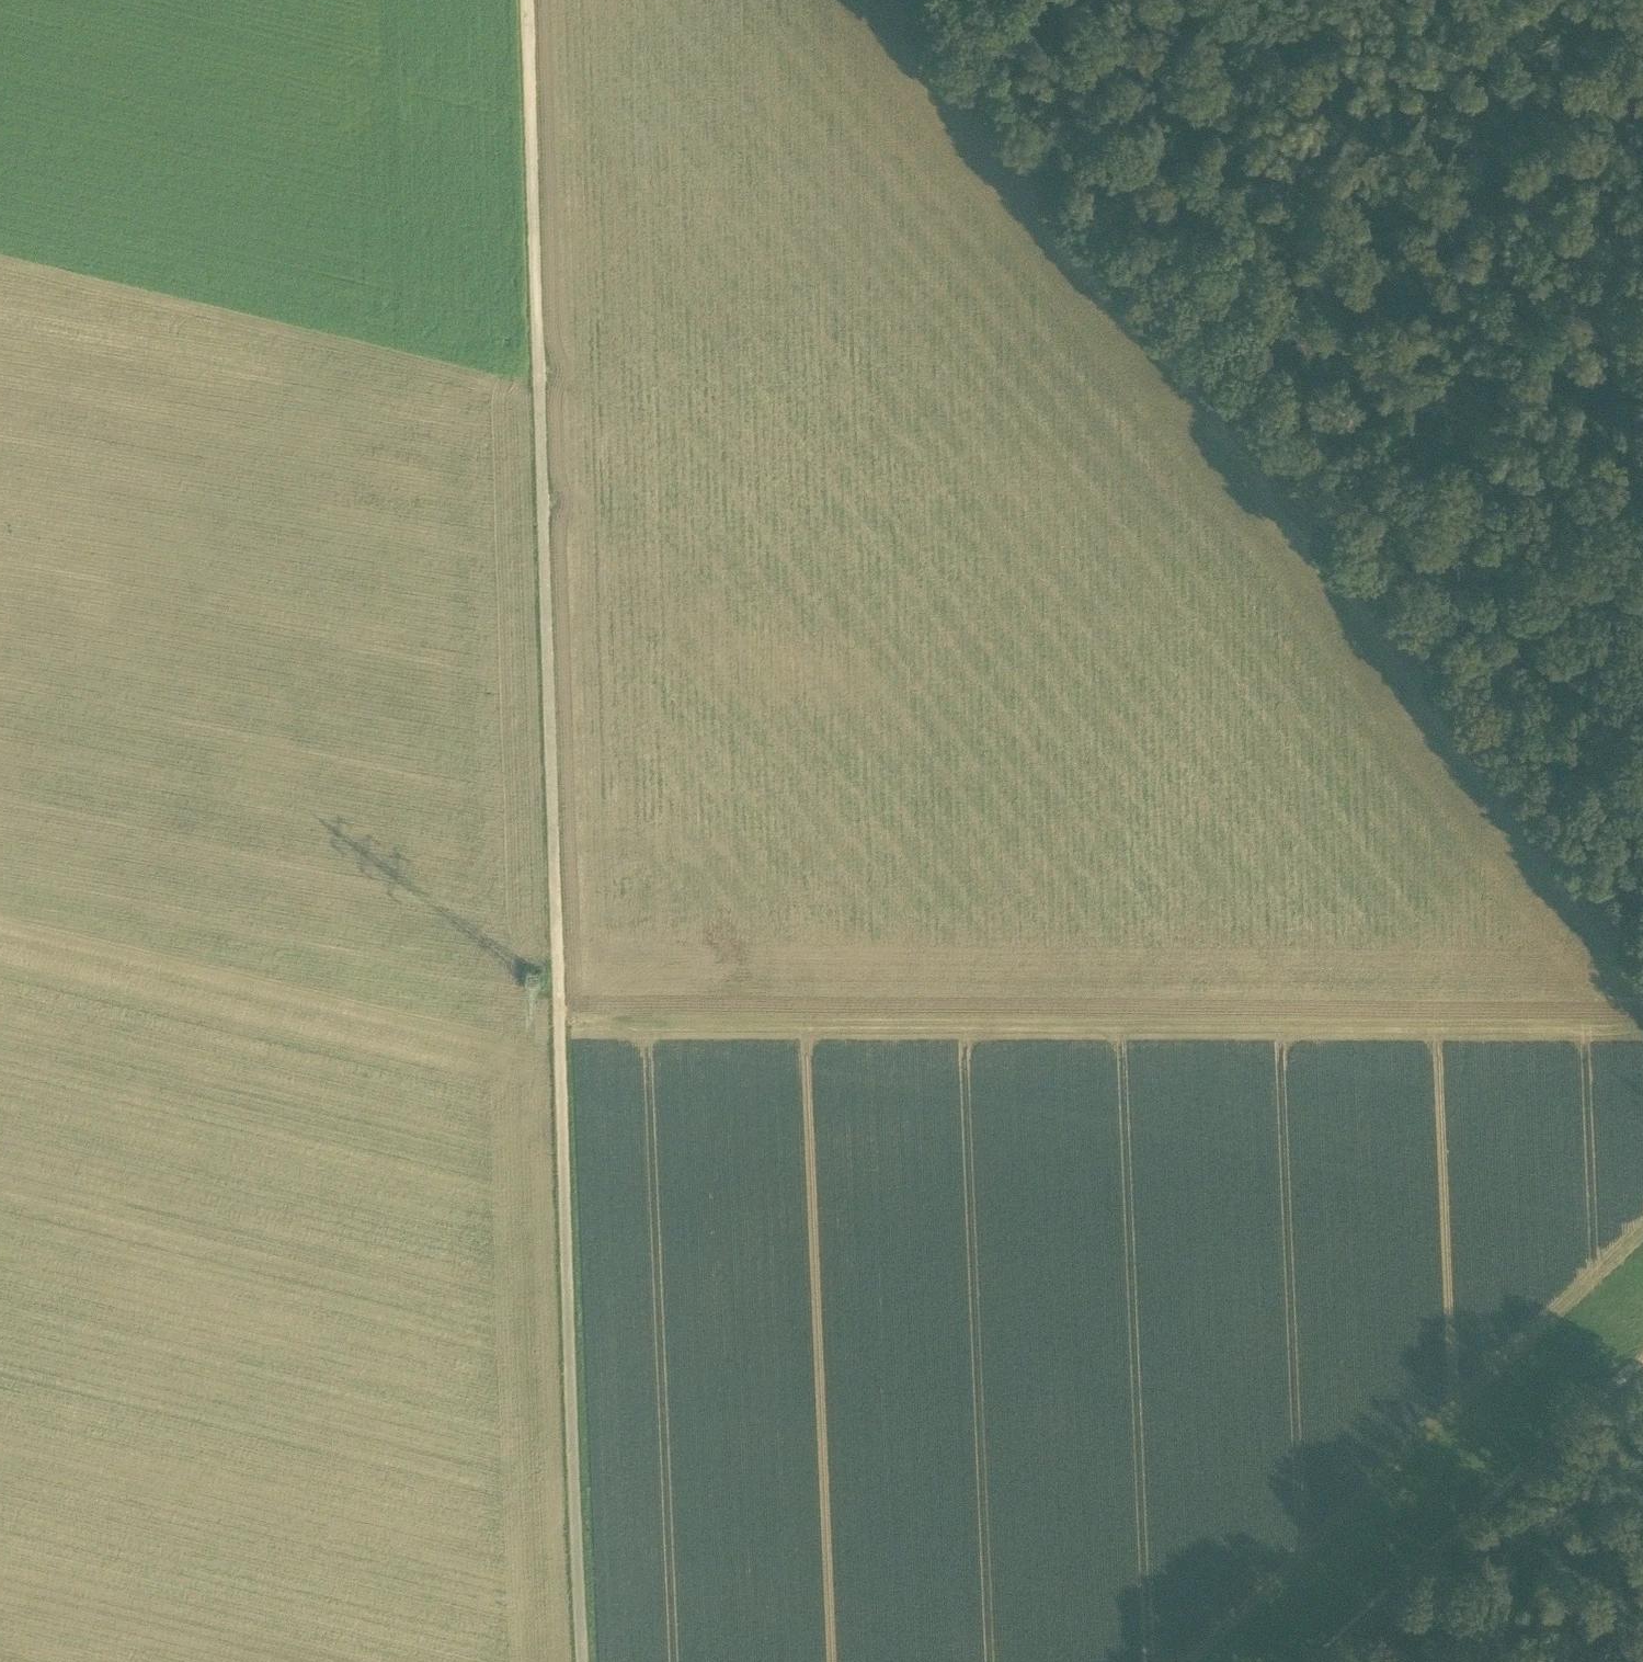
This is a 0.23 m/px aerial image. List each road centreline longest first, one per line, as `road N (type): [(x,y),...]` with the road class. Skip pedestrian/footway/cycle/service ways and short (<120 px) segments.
road 1 (track): [(530,0),(583,1661)]
road 2 (track): [(930,0),(1642,945)]
road 3 (track): [(1322,1661),(1642,1360)]

